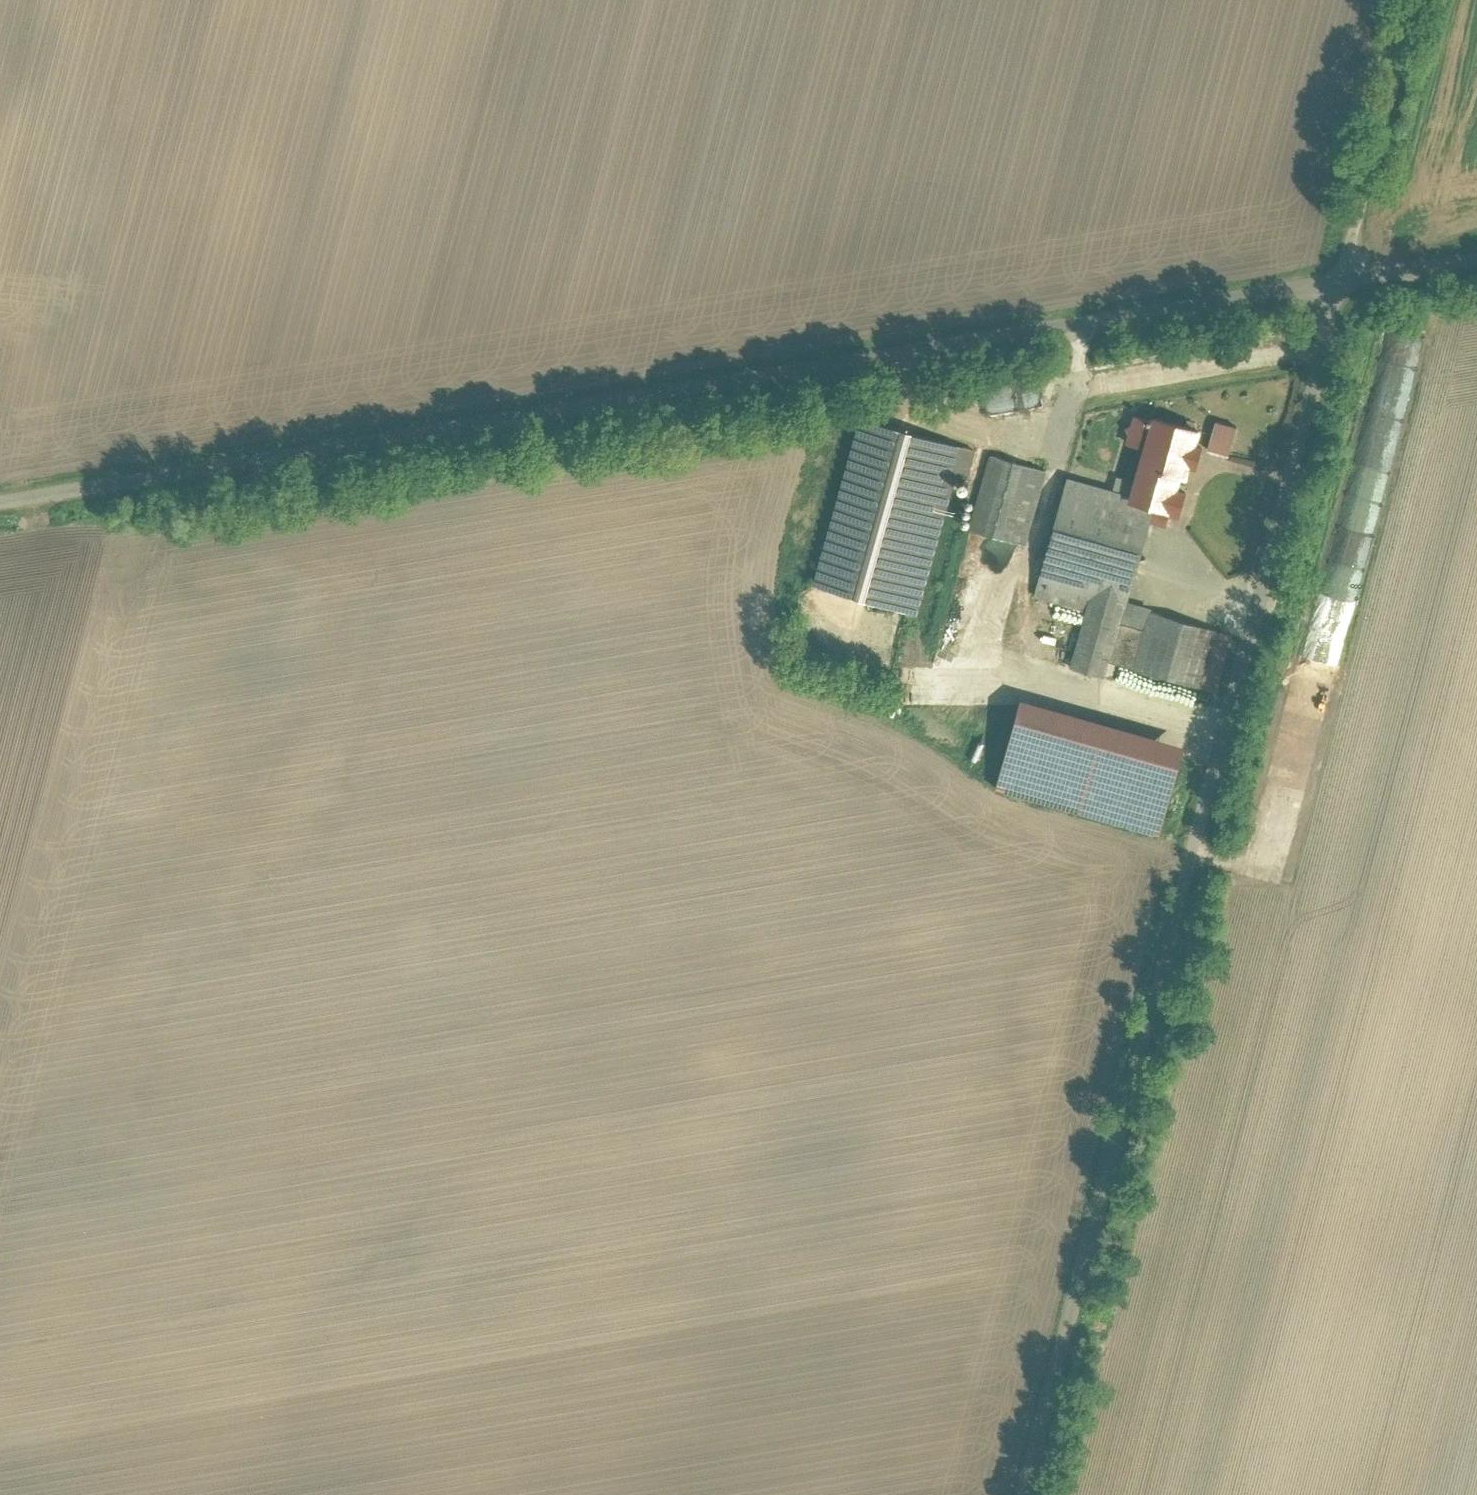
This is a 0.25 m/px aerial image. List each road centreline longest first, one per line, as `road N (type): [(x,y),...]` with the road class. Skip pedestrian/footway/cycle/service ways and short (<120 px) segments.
road 1 (track): [(1411,0),(1023,1494)]
road 2 (unclassified): [(0,506),(1476,254)]

